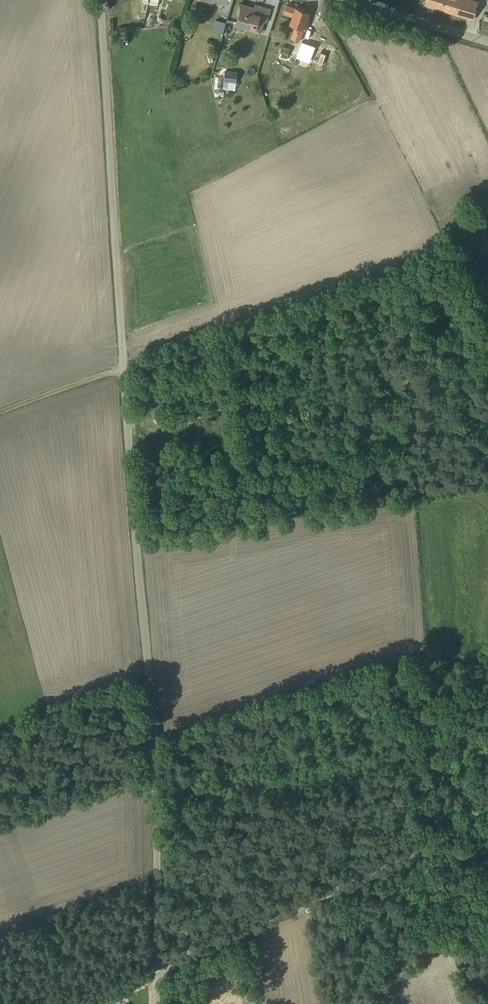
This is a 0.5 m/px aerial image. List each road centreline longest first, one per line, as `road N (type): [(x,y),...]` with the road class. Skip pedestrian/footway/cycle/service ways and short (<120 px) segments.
road 1 (unclassified): [(98,0),(153,719),(157,970)]
road 2 (unclassified): [(487,804),(429,849),(157,970)]
road 3 (track): [(479,812),(438,763),(437,665)]
road 4 (track): [(420,852),(458,958),(487,987)]
road 5 (residential): [(347,0),(487,44)]
road 6 (track): [(0,414),(123,369)]

